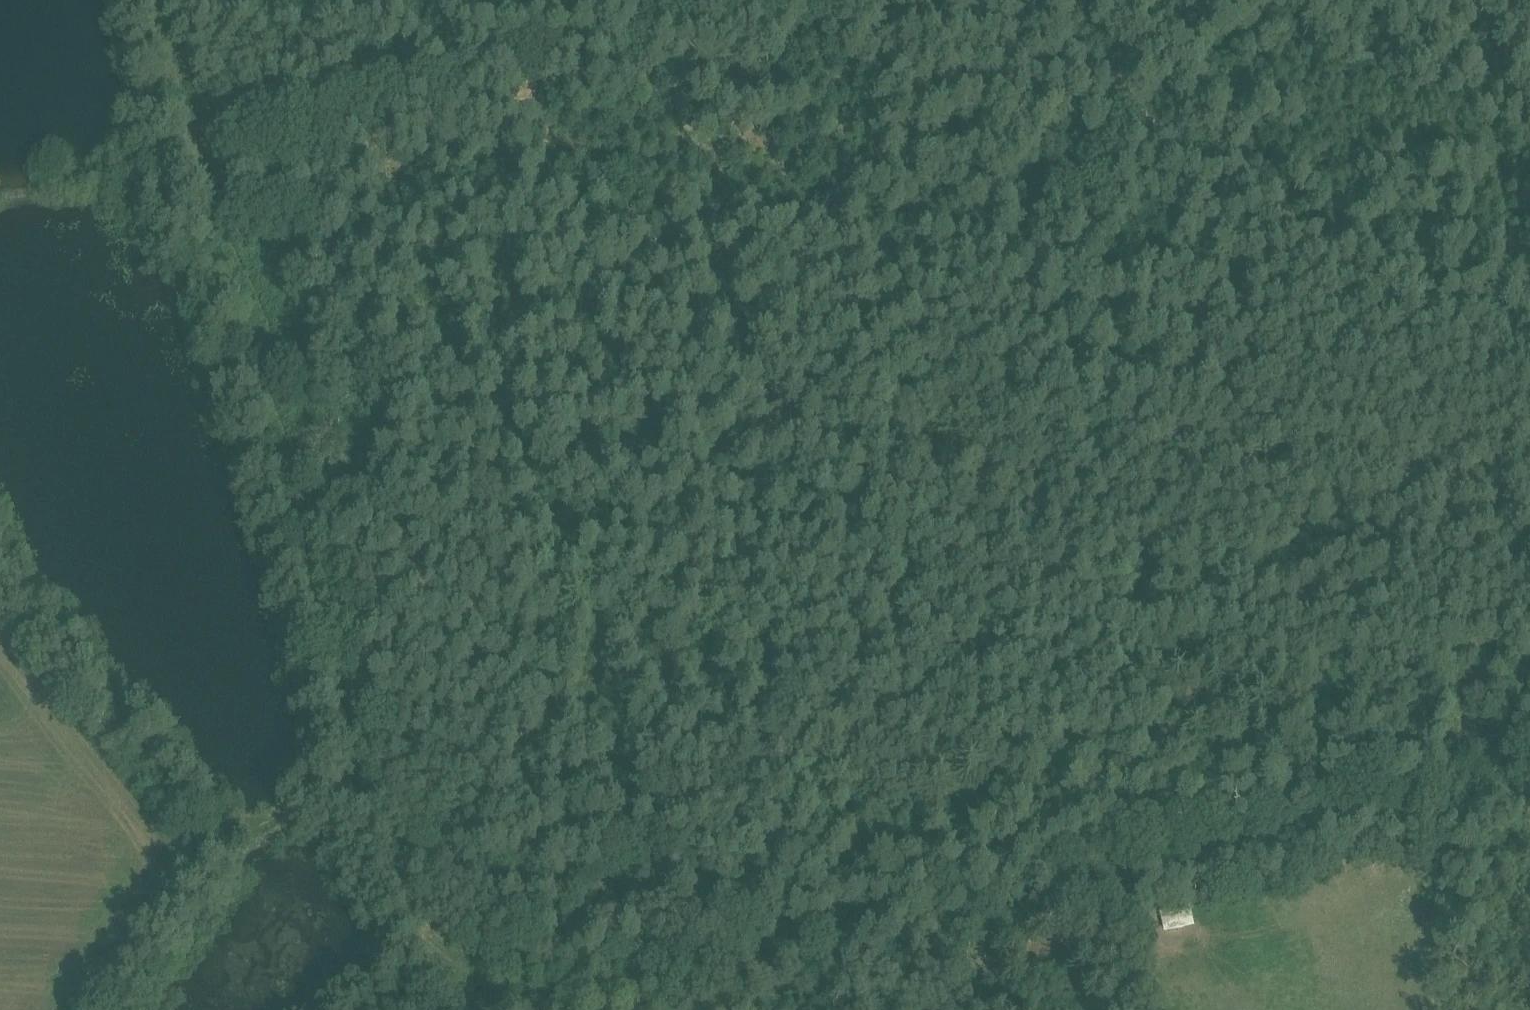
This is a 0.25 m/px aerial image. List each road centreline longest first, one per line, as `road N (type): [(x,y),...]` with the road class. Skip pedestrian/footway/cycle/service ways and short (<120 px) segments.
road 1 (track): [(494,1009),(568,987),(1049,898),(1312,838)]

